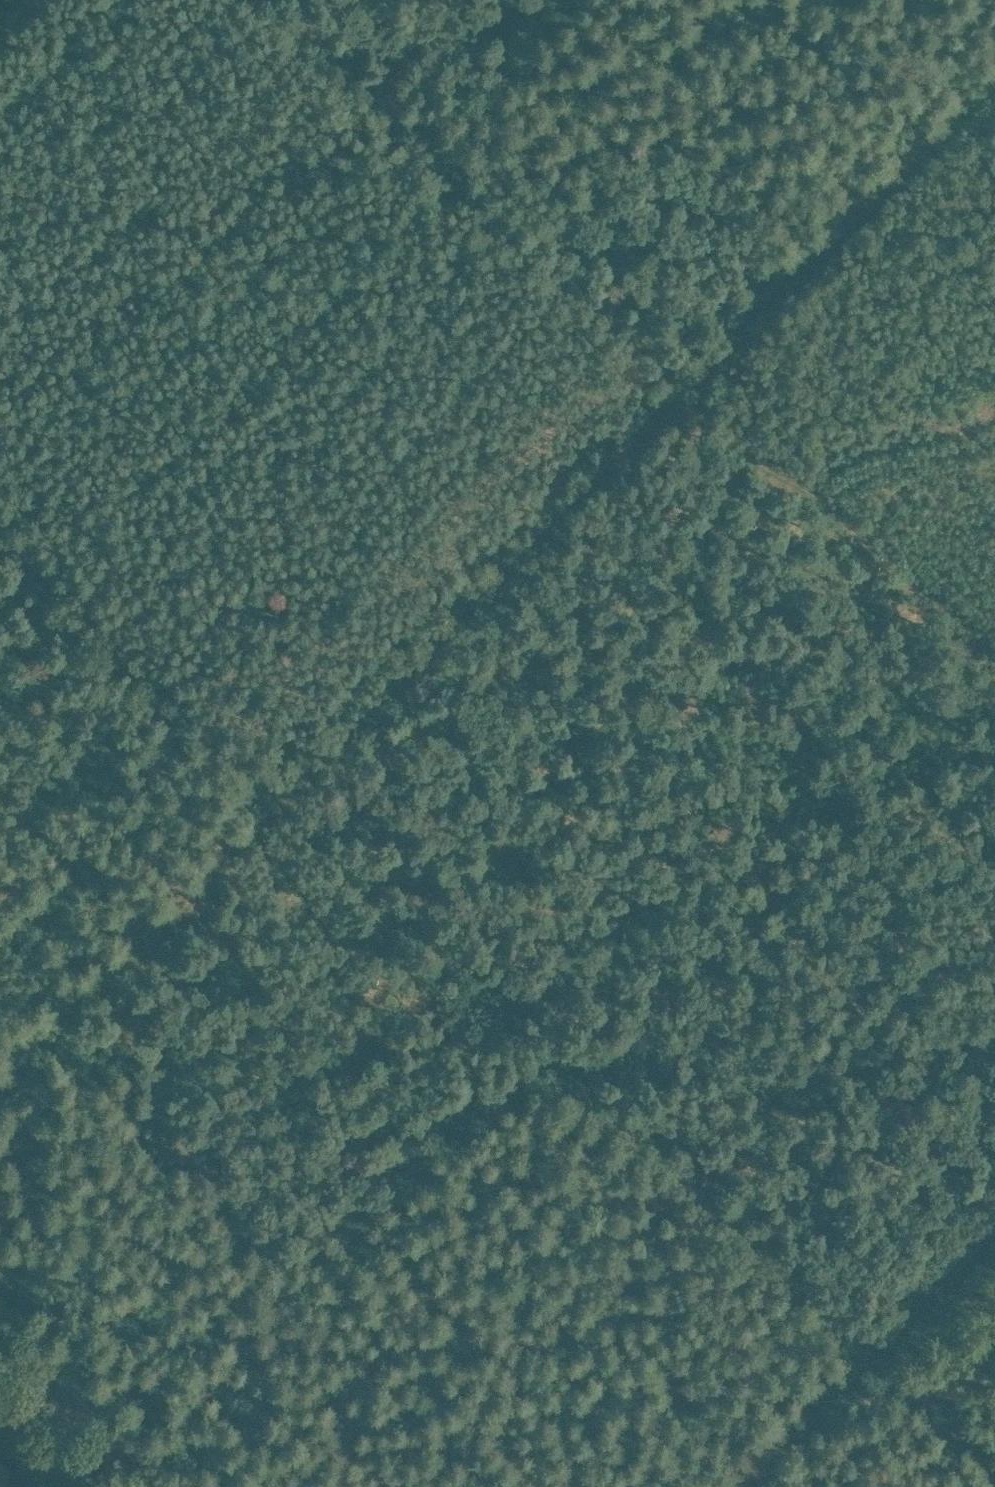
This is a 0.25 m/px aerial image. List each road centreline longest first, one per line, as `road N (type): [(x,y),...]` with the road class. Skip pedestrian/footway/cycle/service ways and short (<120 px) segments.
road 1 (track): [(0,1312),(180,1486)]

